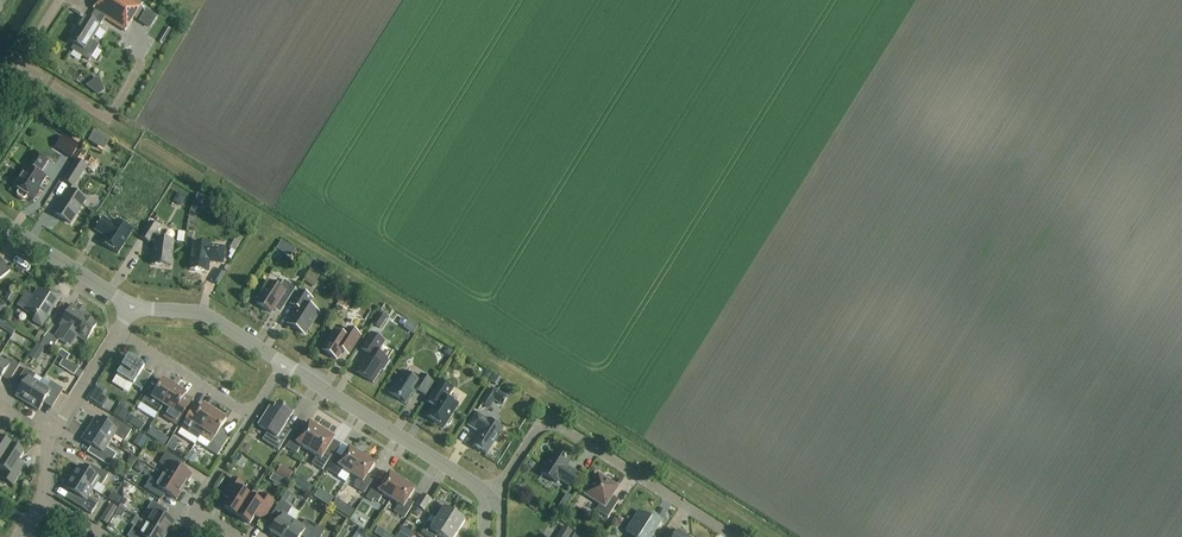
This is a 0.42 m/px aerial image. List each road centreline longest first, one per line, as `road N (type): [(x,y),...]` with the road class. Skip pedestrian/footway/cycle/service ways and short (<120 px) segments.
road 1 (track): [(19,63),(774,536)]
road 2 (residential): [(734,536),(554,424),(537,429),(489,494)]
road 3 (unclassified): [(489,494),(283,363)]
road 4 (unclassified): [(283,363),(205,314),(133,305)]
road 5 (residential): [(118,330),(253,416)]
road 6 (unclassified): [(133,305),(0,219)]
road 7 (unclassified): [(48,437),(118,330)]

